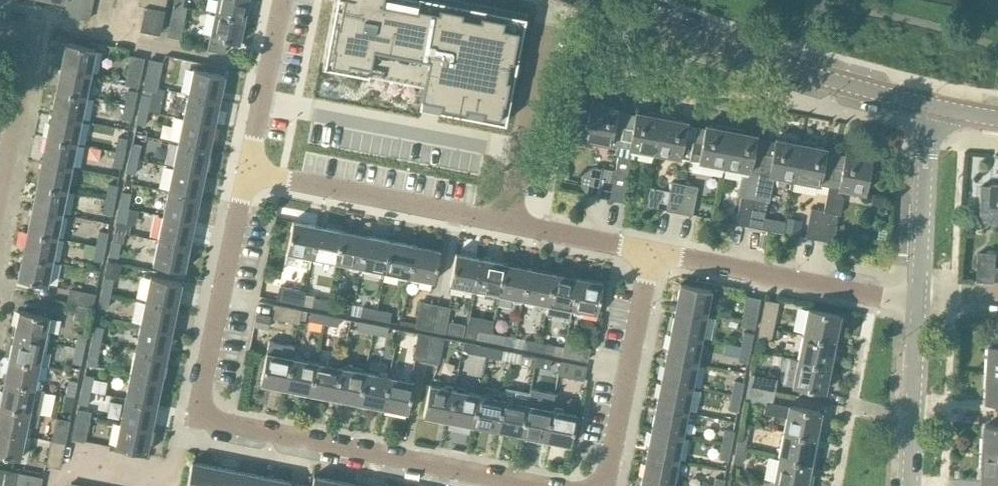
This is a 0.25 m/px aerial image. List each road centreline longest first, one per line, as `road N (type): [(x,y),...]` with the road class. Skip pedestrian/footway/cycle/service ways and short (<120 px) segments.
road 1 (residential): [(539,485),(197,418),(249,170)]
road 2 (tertiary): [(934,107),(796,71),(591,0)]
road 3 (residential): [(919,291),(881,296),(651,253)]
road 4 (residential): [(506,225),(249,170)]
road 5 (residential): [(0,223),(43,27),(0,19)]
road 6 (residential): [(651,253),(602,485)]
road 7 (residential): [(506,225),(550,0)]
road 8 (tertiary): [(909,485),(919,291)]
road 9 (tertiary): [(919,291),(934,107)]
road 10 (residential): [(249,170),(283,0)]
road 11 (residential): [(651,253),(506,225)]

